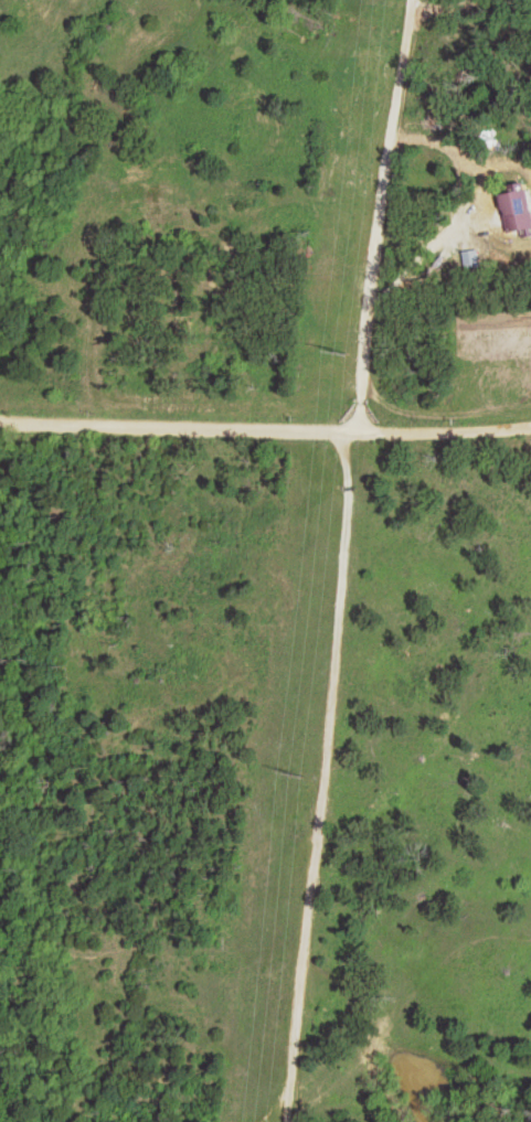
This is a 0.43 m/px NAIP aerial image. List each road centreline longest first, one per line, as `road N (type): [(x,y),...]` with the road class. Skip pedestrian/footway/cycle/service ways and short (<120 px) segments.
road 1 (residential): [(0,422),(530,433)]

